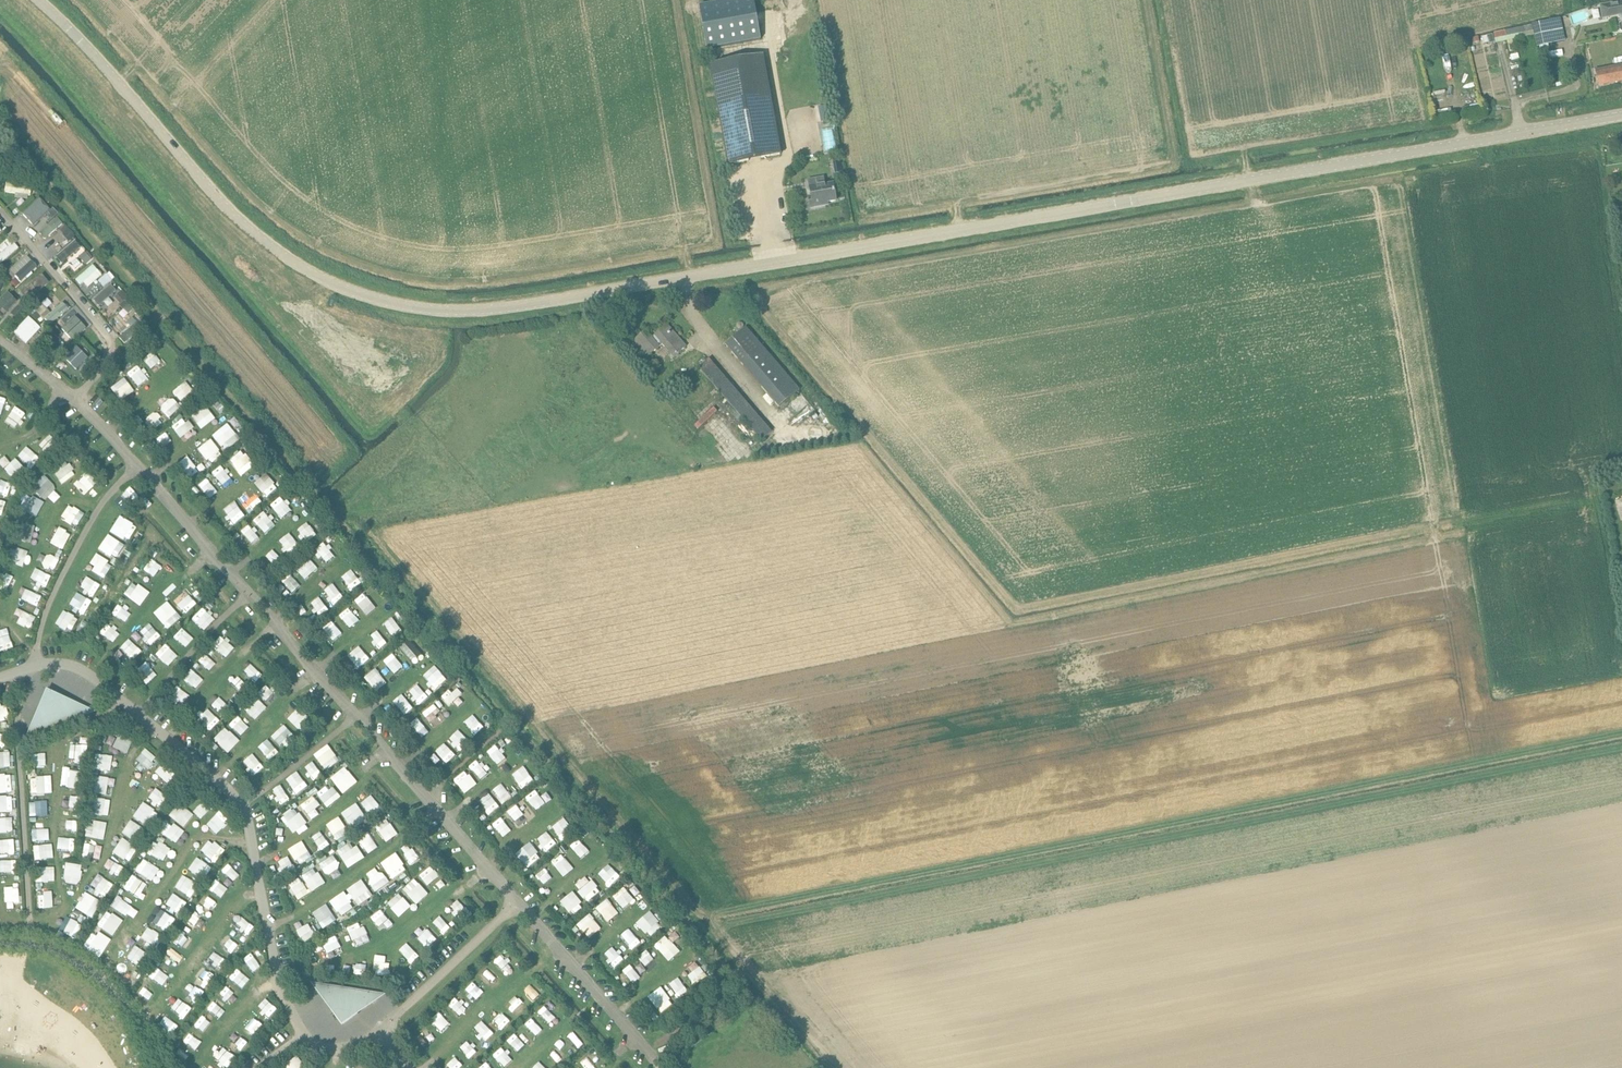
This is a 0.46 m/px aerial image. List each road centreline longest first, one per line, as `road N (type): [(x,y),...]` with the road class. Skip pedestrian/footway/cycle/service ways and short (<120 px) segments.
road 1 (unclassified): [(1621,116),(548,304),(407,311),(342,291),(270,251),(32,0)]

